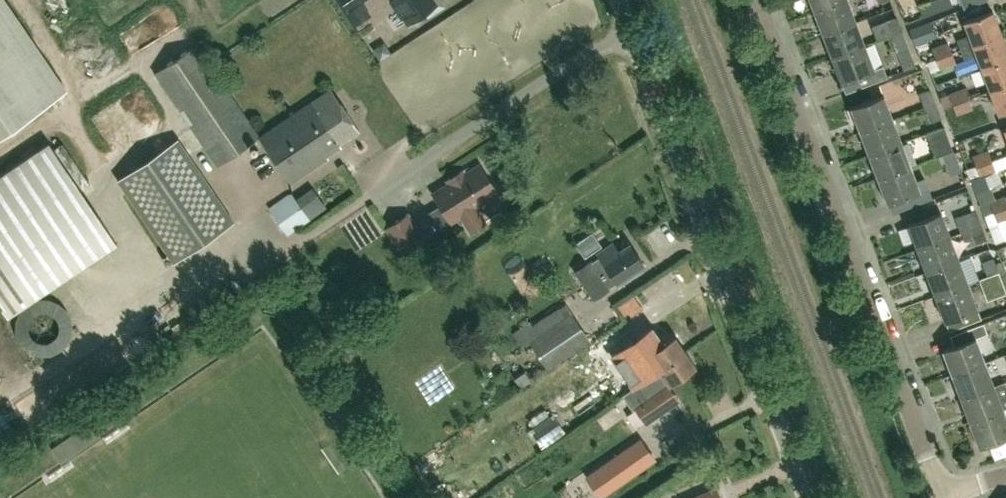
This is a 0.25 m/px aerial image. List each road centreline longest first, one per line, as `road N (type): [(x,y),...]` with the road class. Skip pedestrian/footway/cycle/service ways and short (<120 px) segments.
road 1 (unclassified): [(804,497),(618,0)]
road 2 (residential): [(940,496),(755,0)]

